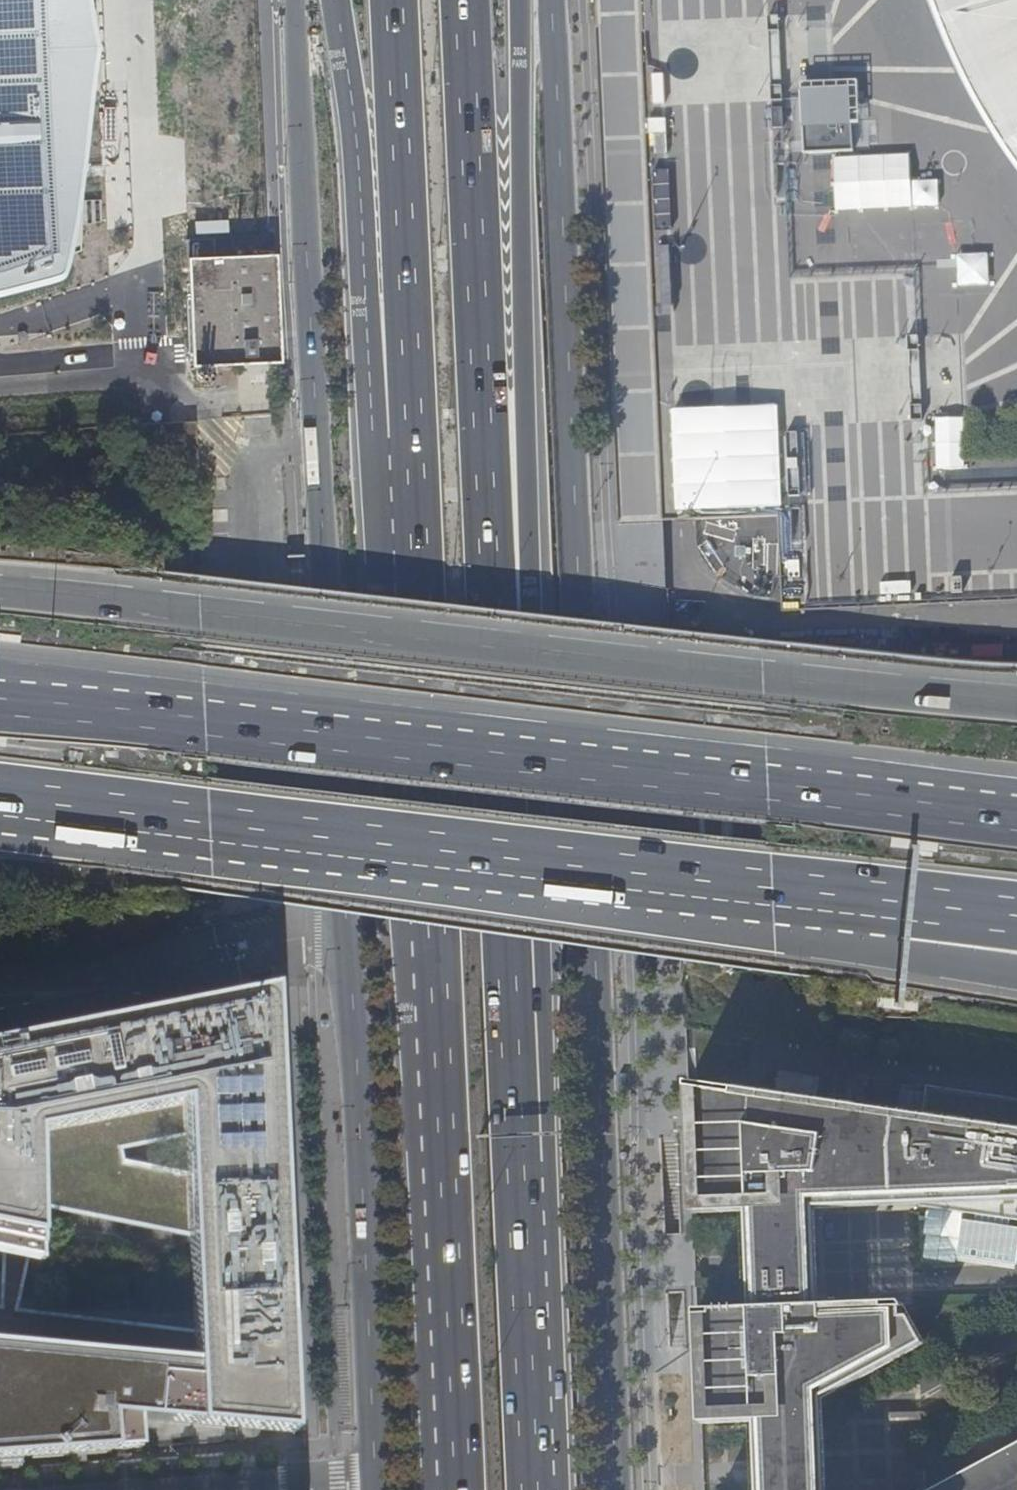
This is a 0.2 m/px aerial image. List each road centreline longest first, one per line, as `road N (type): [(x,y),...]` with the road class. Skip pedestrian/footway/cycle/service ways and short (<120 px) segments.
road 1 (primary): [(614,1489),(548,0)]
road 2 (primary): [(294,0),(301,281),(374,1479)]
road 3 (motorway): [(517,1149),(544,1074),(521,283),(525,0)]
road 4 (motorway): [(517,1149),(465,0)]
road 5 (motorway): [(409,437),(453,1489)]
road 6 (motorway): [(1016,696),(0,591)]
road 7 (motorway): [(1016,813),(7,698)]
road 8 (motorway): [(0,806),(894,907)]
road 9 (motorway): [(333,0),(371,399),(409,437)]
road 10 (motorway): [(390,0),(409,437)]
road 11 (motorway): [(533,1489),(517,1149)]
road 12 (residential): [(374,1479),(222,1489)]
road 13 (motorway): [(894,907),(1016,959)]
road 14 (motorway): [(894,907),(1016,912)]

